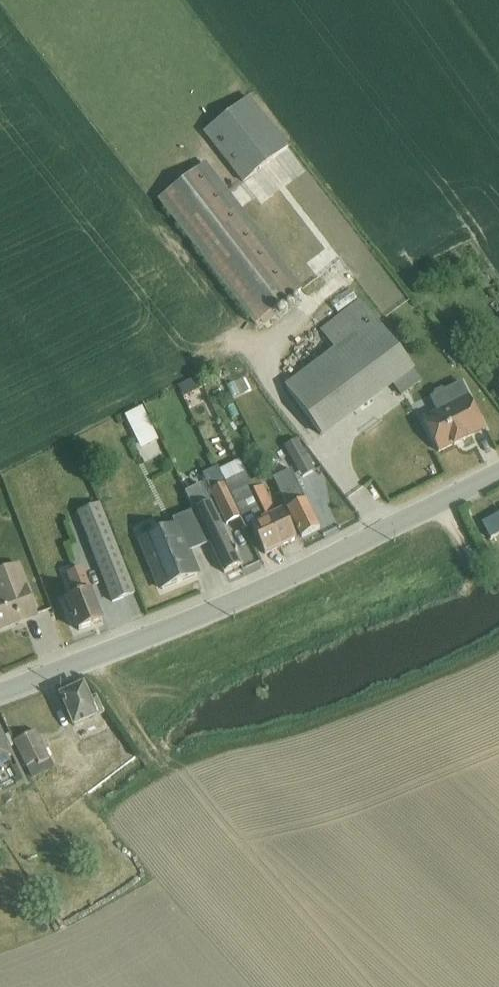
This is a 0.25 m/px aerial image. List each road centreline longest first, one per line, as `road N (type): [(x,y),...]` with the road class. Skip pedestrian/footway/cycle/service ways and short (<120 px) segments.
road 1 (tertiary): [(0,697),(258,596),(498,477)]
road 2 (track): [(162,769),(92,660)]

